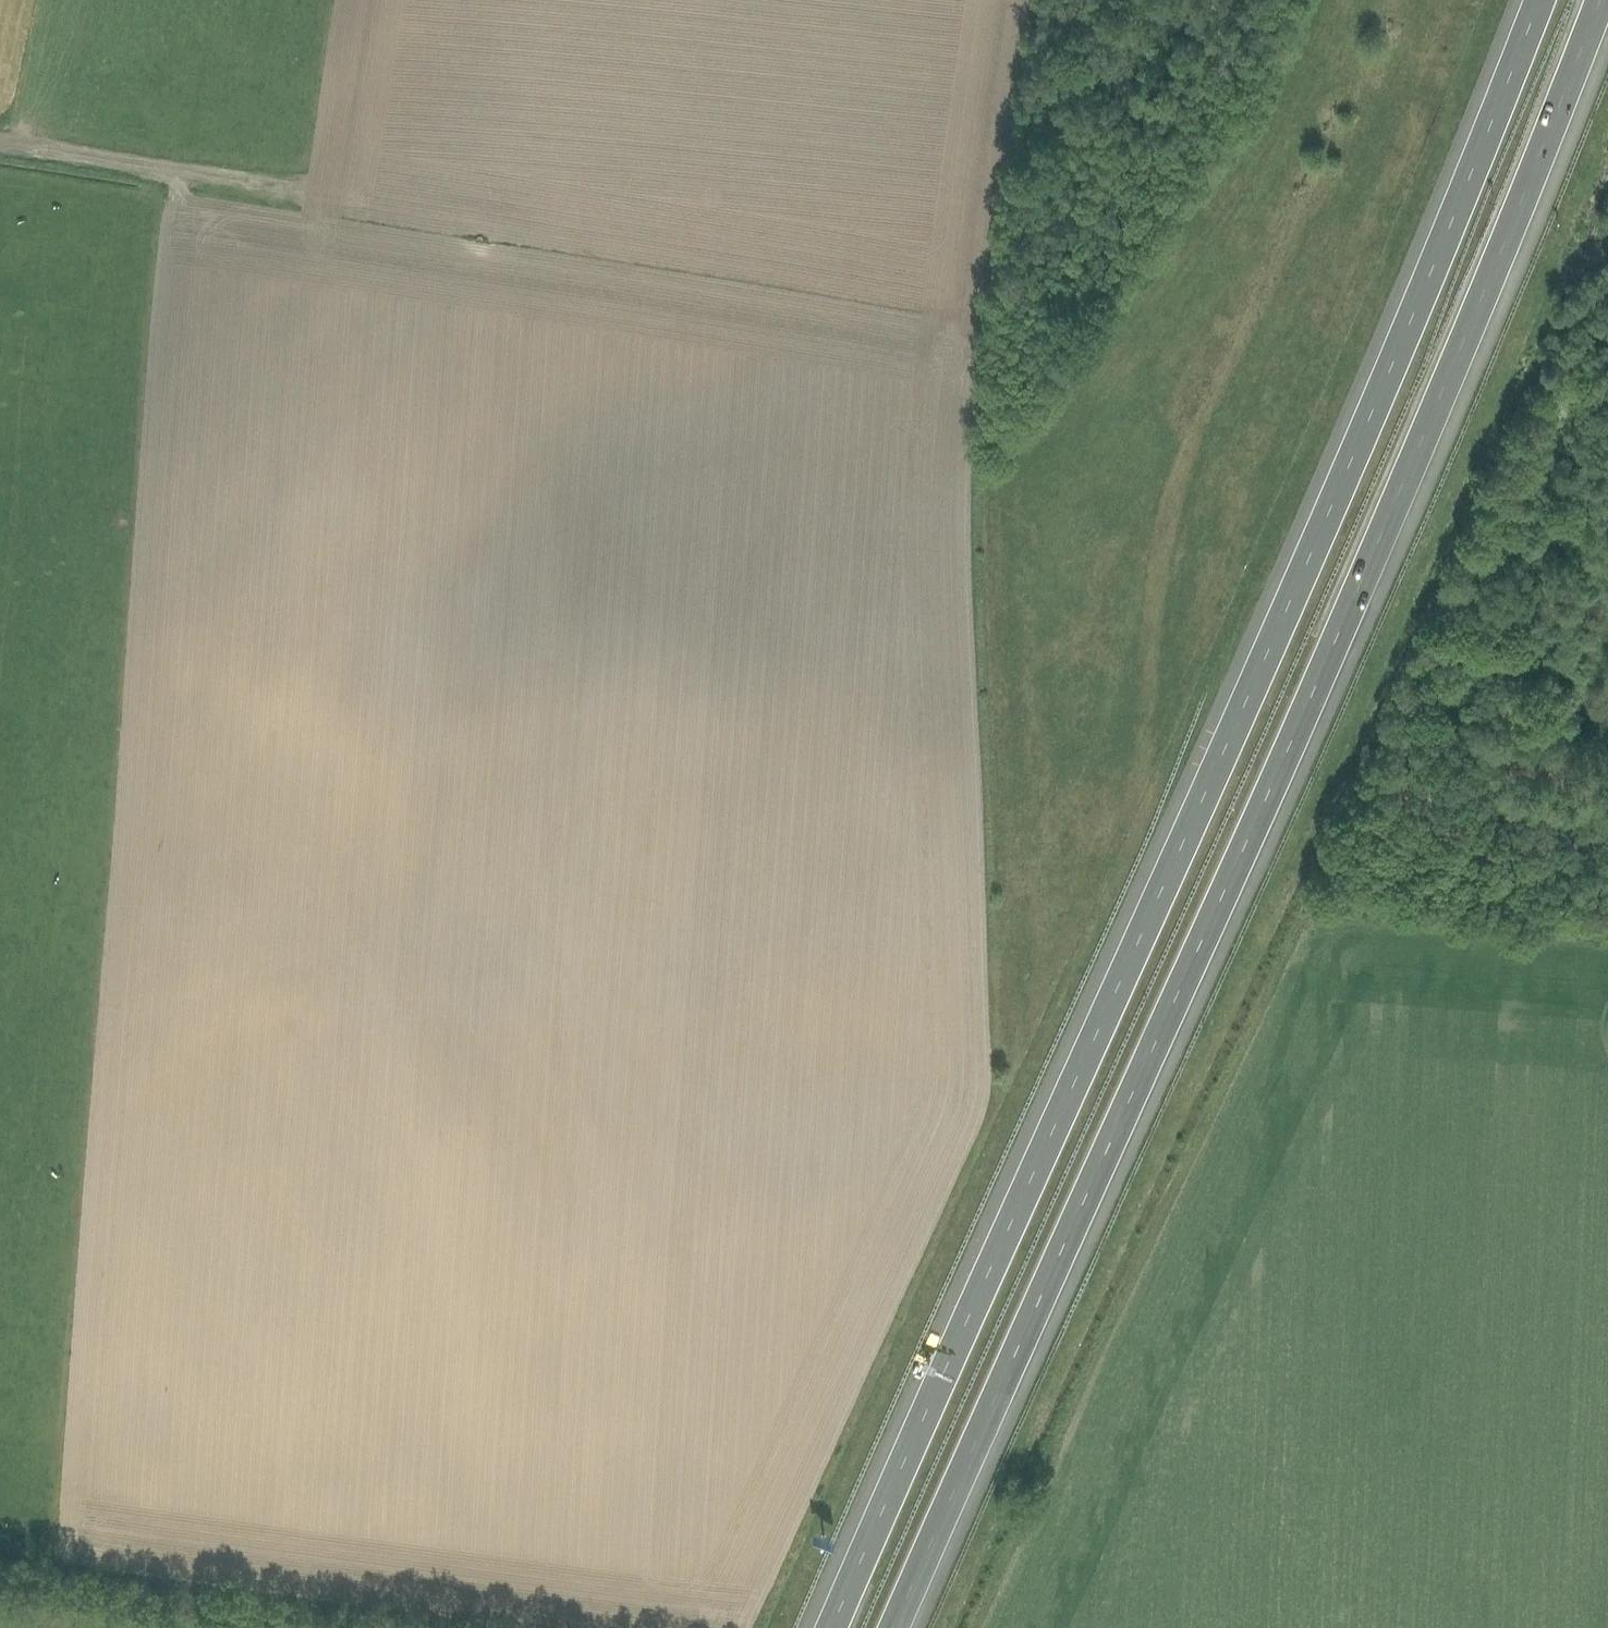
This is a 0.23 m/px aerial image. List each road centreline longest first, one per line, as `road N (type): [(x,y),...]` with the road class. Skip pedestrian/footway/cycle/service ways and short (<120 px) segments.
road 1 (motorway): [(1534,0),(1419,296),(828,1627)]
road 2 (motorway): [(900,1627),(1471,334),(1604,0)]
road 3 (track): [(0,140),(239,175)]

